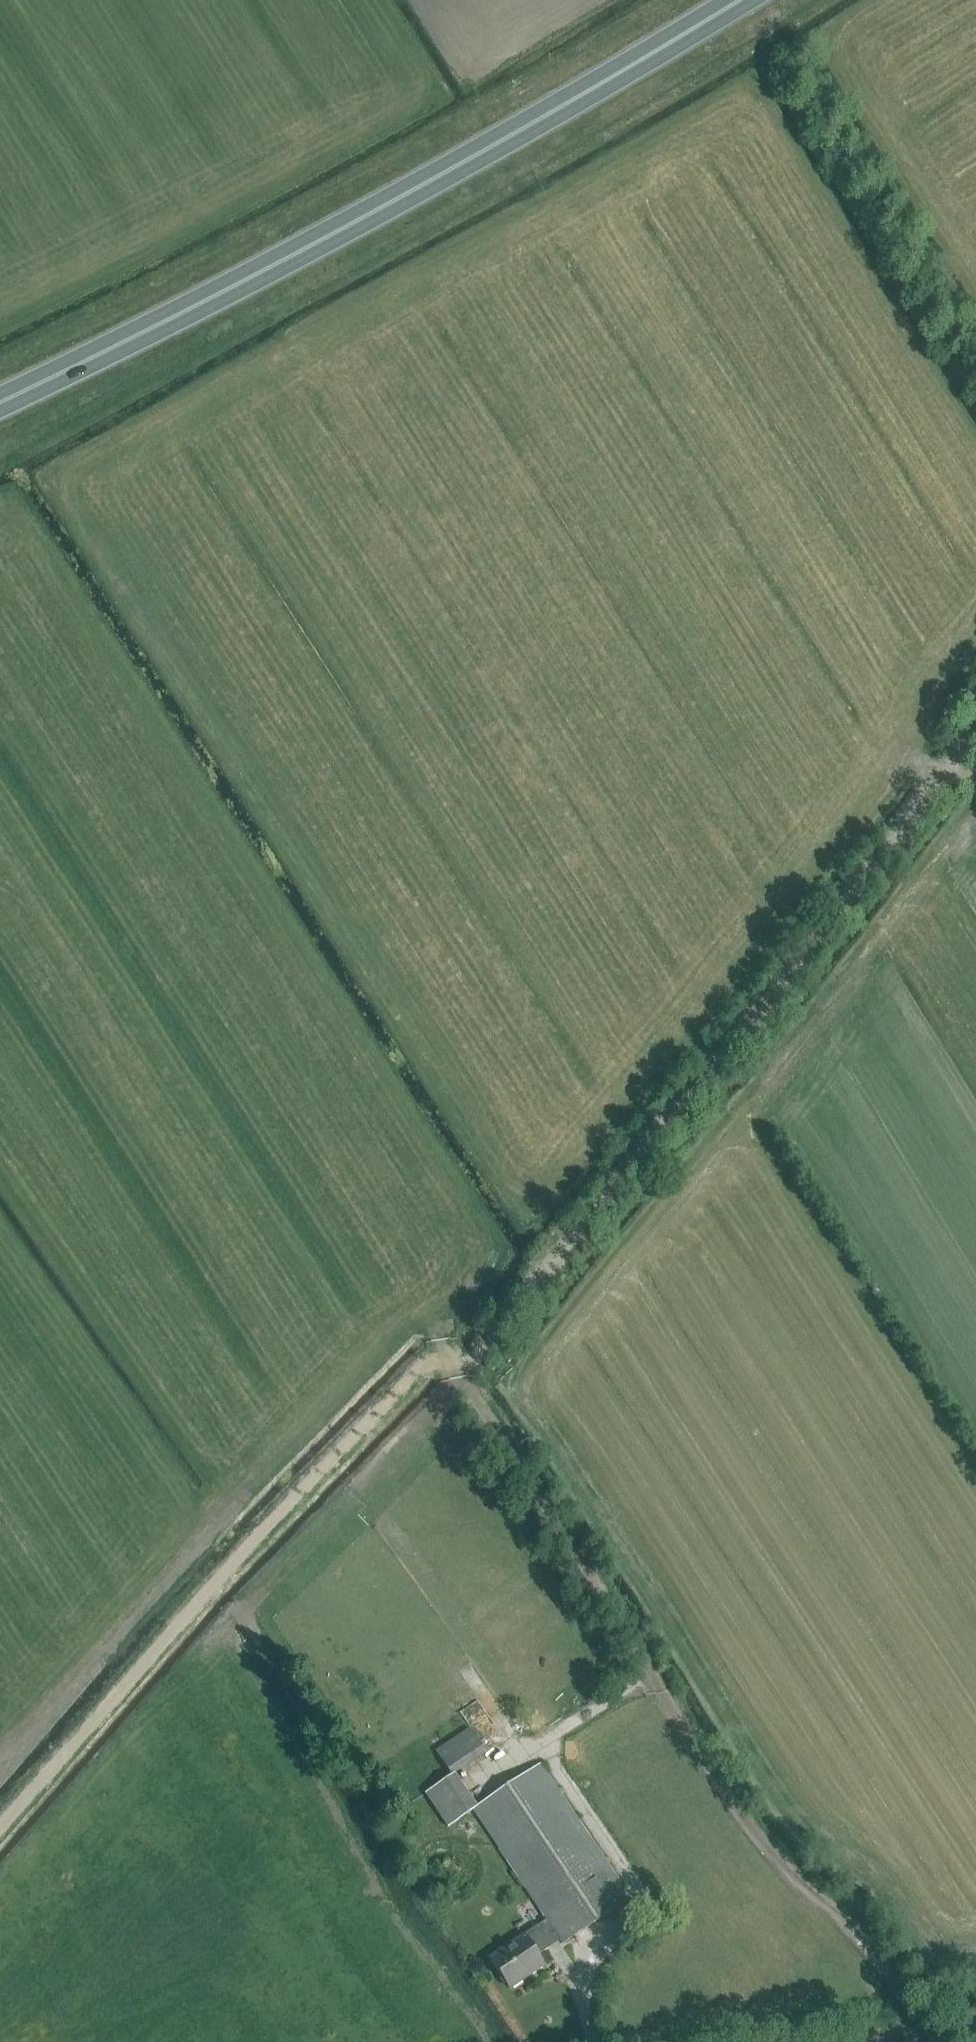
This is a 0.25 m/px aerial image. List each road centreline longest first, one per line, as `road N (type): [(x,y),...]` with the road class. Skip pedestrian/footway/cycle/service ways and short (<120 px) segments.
road 1 (trunk): [(0,403),(513,135),(740,0)]

